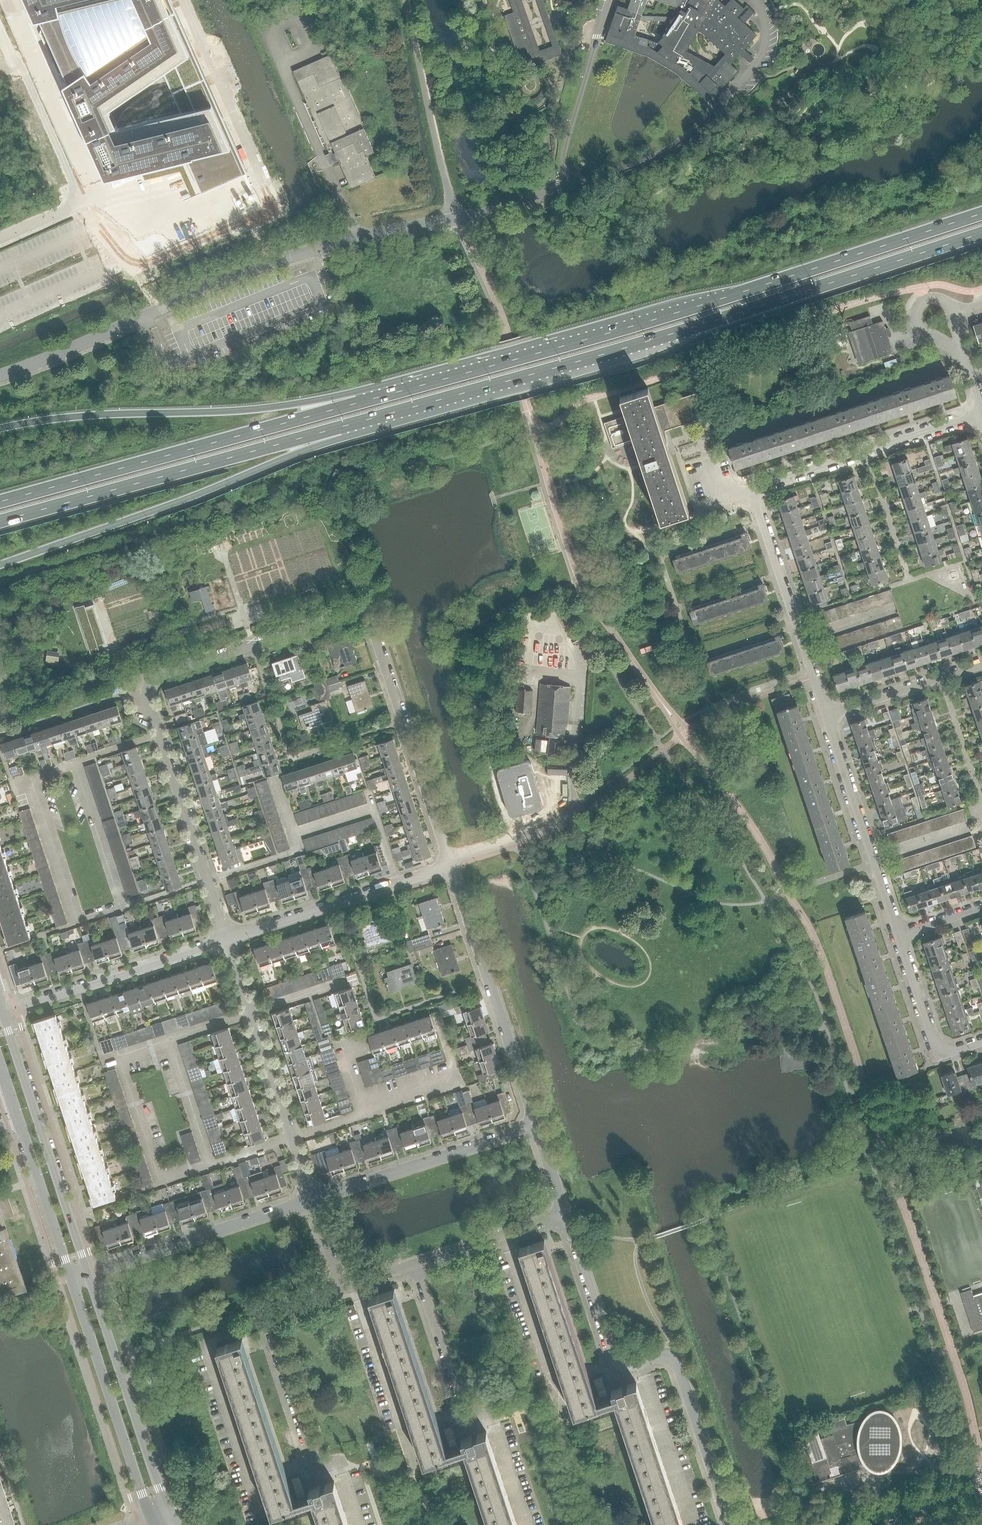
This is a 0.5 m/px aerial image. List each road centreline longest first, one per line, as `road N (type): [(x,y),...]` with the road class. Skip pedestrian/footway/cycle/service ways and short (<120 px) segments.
road 1 (unclassified): [(0,375),(268,263),(455,217),(408,0)]
road 2 (trunk): [(342,427),(629,346),(981,233)]
road 3 (trunk): [(981,213),(631,326),(358,403)]
road 4 (residential): [(226,939),(145,699),(147,685),(156,673),(345,611)]
road 5 (residential): [(730,1524),(674,1359),(619,1367),(565,1217)]
road 6 (residential): [(405,1524),(382,1455),(311,1460),(268,1328),(274,1313),(343,1290)]
road 7 (trunk): [(358,403),(0,501)]
road 8 (trunk): [(0,564),(289,456),(342,427)]
road 9 (trunk): [(358,403),(93,415),(0,429)]
road 10 (trunk): [(0,521),(342,427)]
road 11 (residential): [(572,1524),(533,1409),(526,1402),(464,1413),(415,1265)]
road 12 (residential): [(449,867),(369,617),(345,611)]
road 13 (secondary): [(87,1273),(2,1012)]
road 14 (residential): [(312,1199),(226,939)]
road 15 (residential): [(535,1125),(449,867)]
road 16 (secondary): [(71,1278),(153,1522)]
road 17 (secondary): [(170,1514),(87,1273)]
road 18 (residential): [(754,494),(981,414)]
road 19 (residential): [(87,1273),(312,1199)]
road 20 (residential): [(2,1012),(226,939)]
road 21 (residential): [(312,1199),(535,1125)]
road 22 (residential): [(226,939),(449,867)]
road 23 (residential): [(826,715),(754,494)]
road 24 (residential): [(899,935),(826,715)]
road 25 (secondary): [(0,1062),(71,1278)]
road 26 (residential): [(826,715),(981,663)]
road 27 (residential): [(415,1265),(565,1217)]
road 28 (residential): [(449,867),(584,811)]
road 29 (residential): [(944,1047),(899,935)]
road 30 (residential): [(954,313),(933,299),(913,317),(963,353)]

